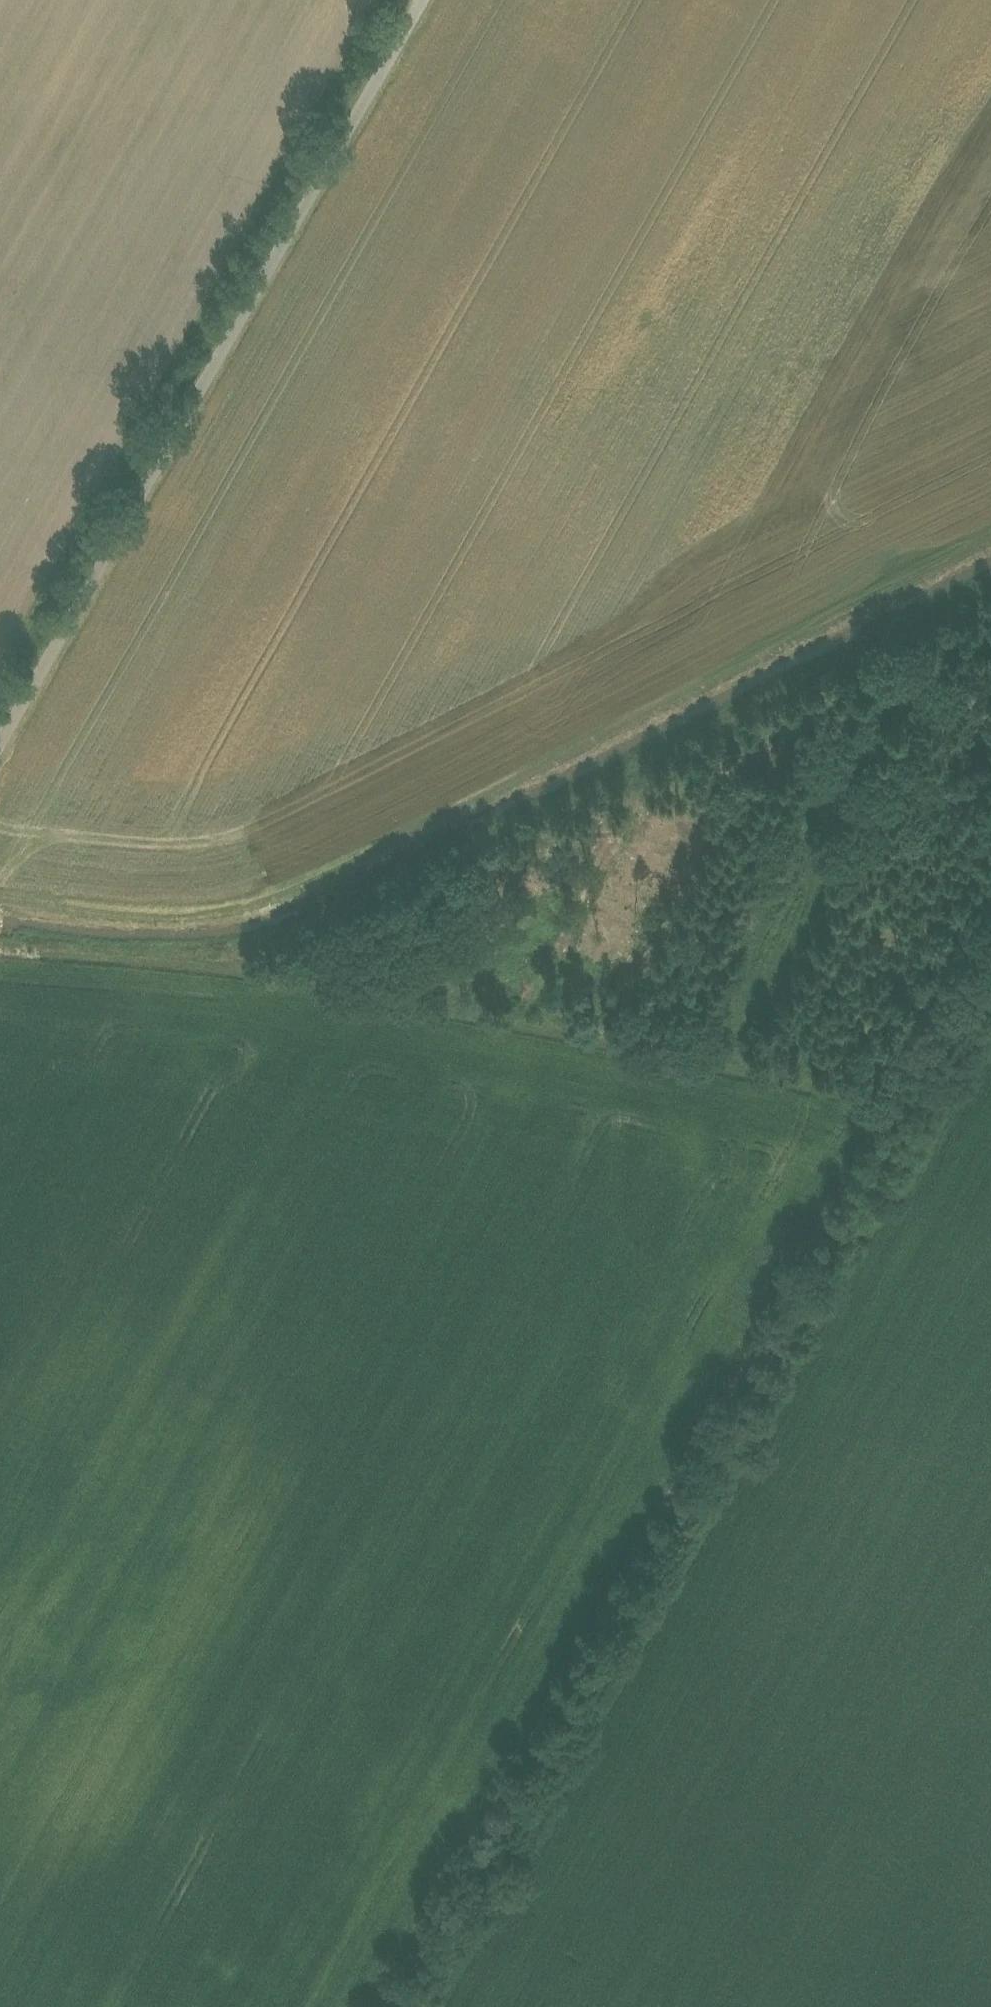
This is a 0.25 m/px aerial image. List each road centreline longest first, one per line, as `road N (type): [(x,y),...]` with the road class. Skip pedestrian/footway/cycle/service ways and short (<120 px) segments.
road 1 (track): [(421,0),(0,750)]

